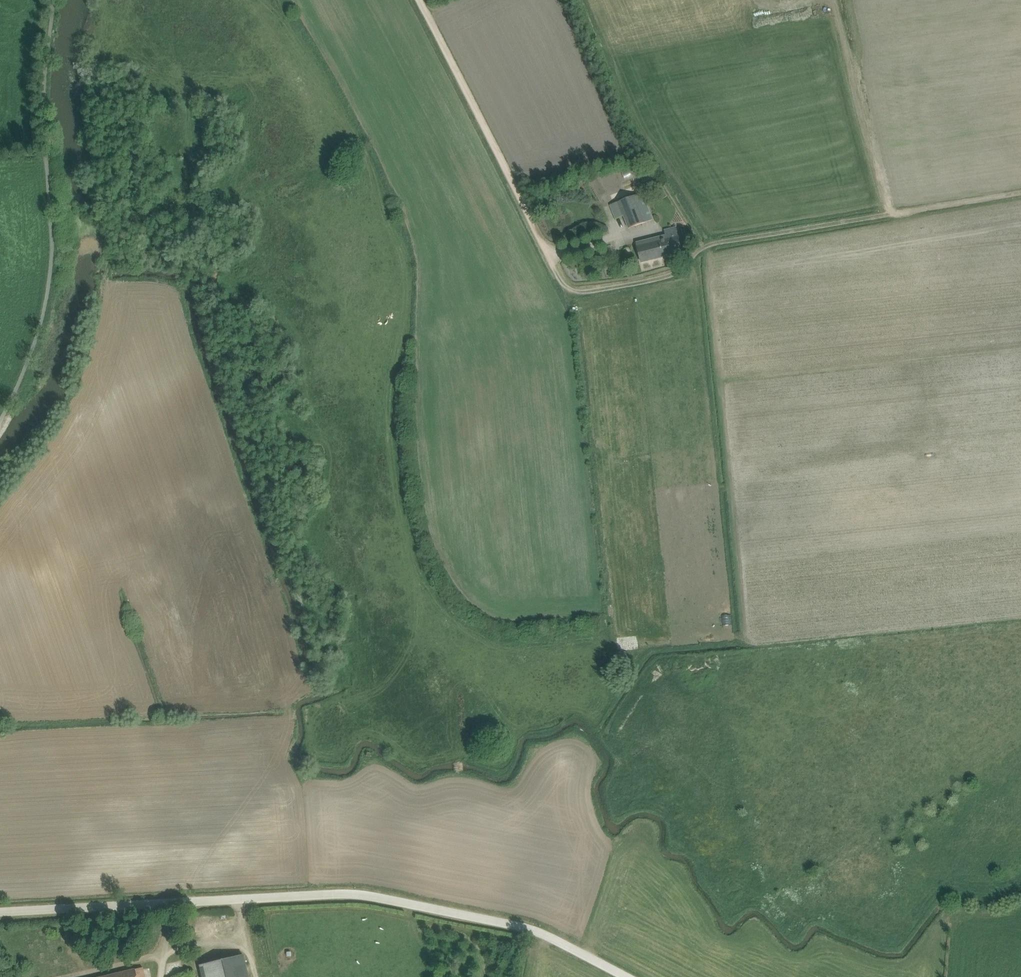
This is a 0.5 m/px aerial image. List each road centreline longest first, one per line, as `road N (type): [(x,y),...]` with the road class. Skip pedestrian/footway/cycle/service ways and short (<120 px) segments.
road 1 (track): [(419,0),(559,277),(577,291),(674,273),(710,244),(1020,192)]
road 2 (unclassified): [(0,917),(364,896),(495,921),(560,942),(626,976)]

